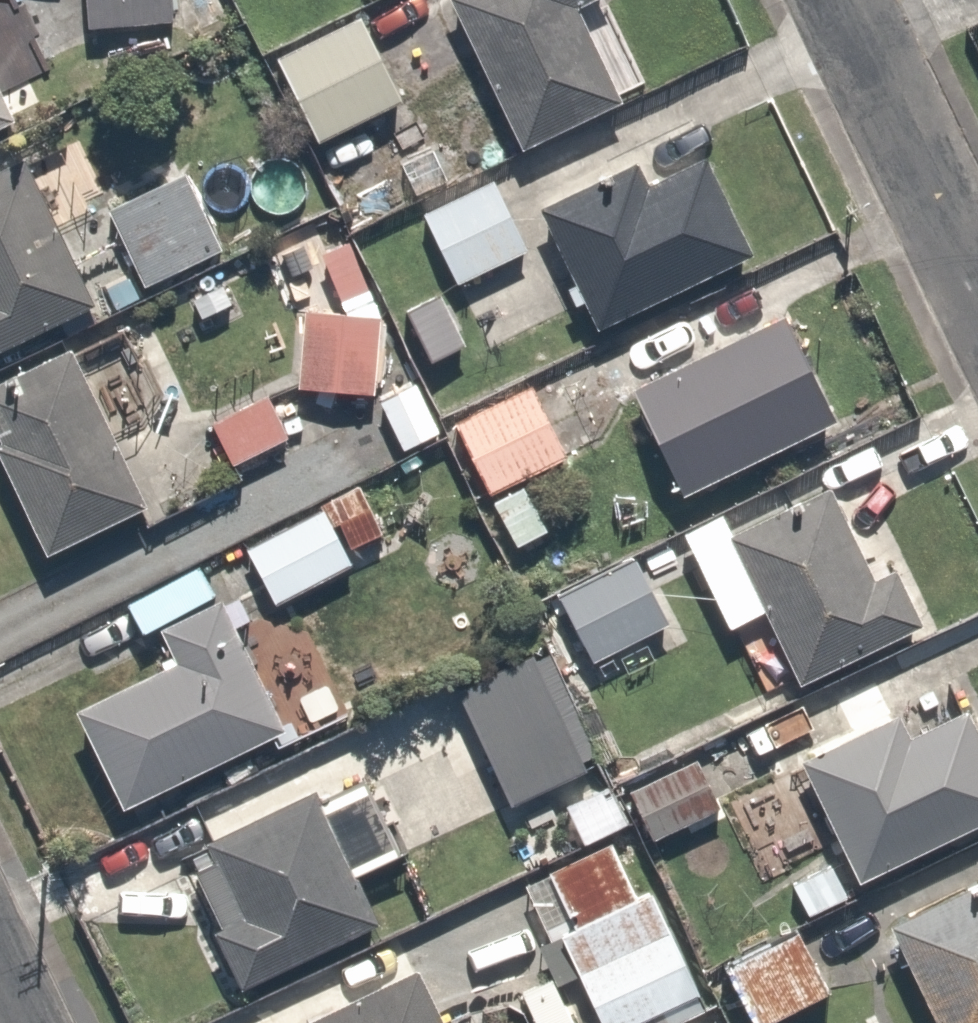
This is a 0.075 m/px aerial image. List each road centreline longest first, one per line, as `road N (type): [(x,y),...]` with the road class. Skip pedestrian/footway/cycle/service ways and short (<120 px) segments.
road 1 (residential): [(977,290),(839,0)]

